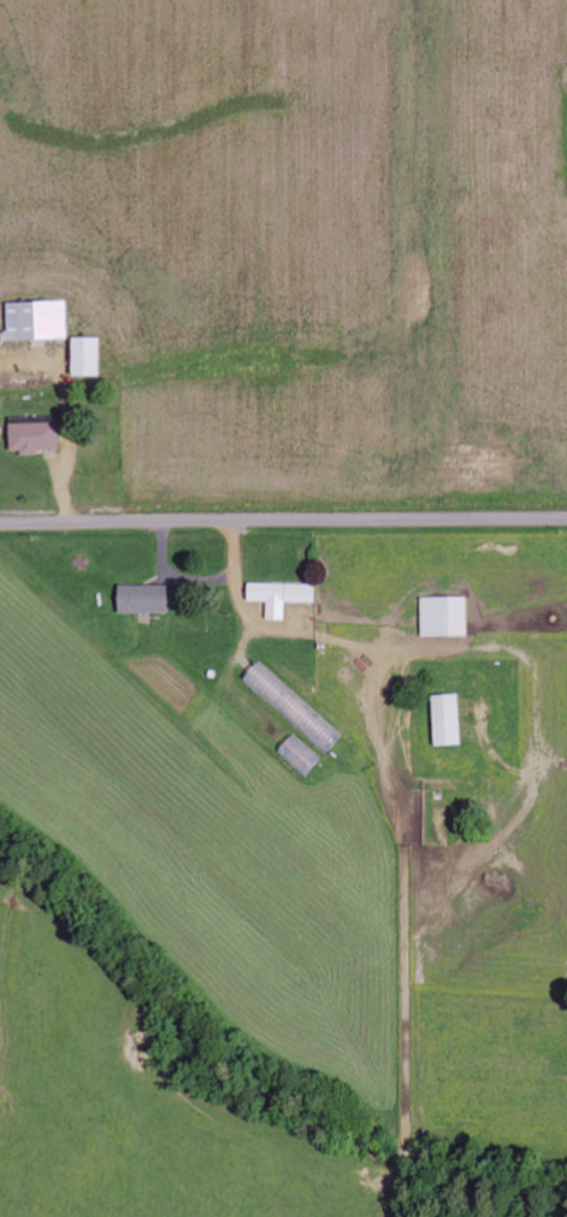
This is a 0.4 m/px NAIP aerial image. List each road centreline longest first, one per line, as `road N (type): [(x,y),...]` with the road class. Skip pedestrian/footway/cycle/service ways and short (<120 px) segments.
road 1 (residential): [(566,518),(0,521)]

